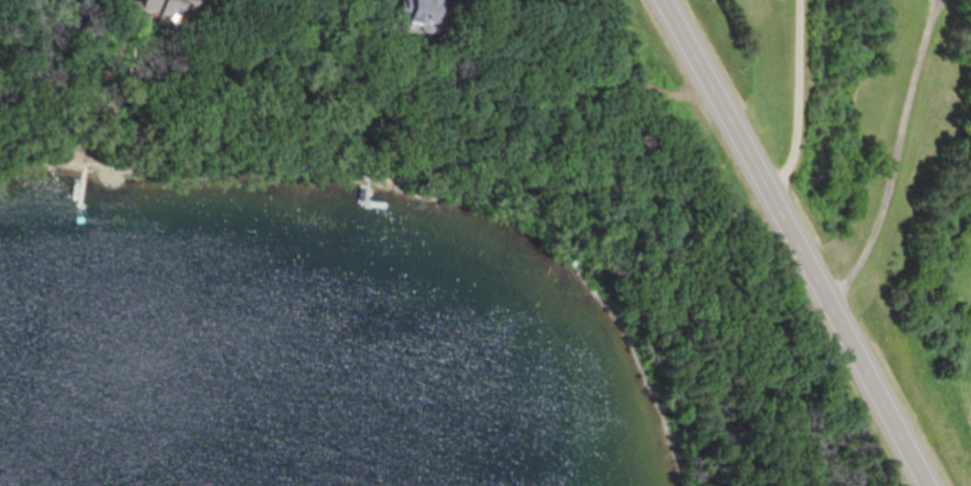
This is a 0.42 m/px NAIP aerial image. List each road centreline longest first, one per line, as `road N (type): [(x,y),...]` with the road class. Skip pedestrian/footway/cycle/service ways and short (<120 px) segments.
road 1 (residential): [(666,0),(931,485)]

